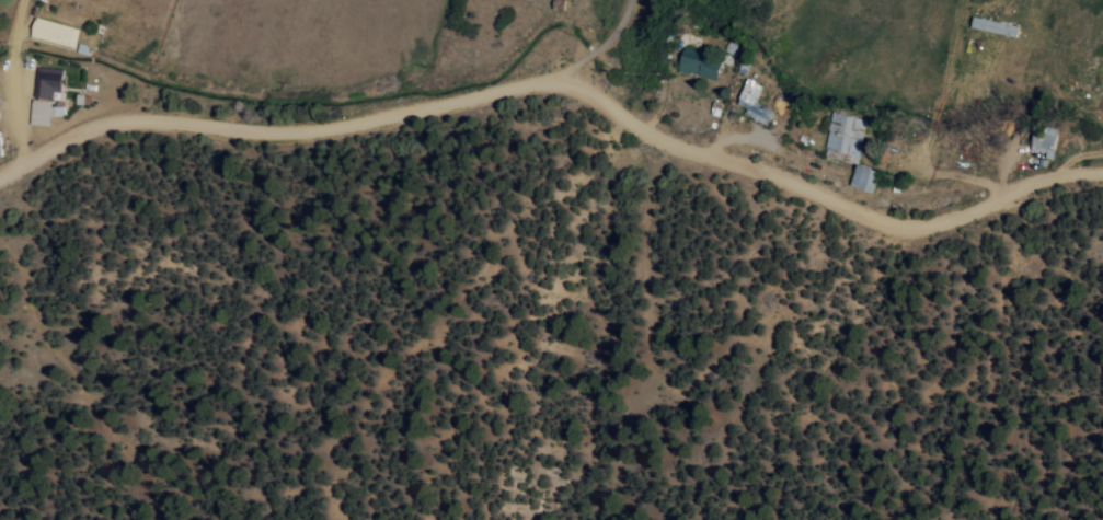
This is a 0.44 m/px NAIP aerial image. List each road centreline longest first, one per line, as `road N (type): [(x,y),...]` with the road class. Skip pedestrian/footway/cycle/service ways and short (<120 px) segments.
road 1 (residential): [(1102,171),(1048,177),(956,218),(883,221),(750,163),(643,130),(562,79),(319,130),(107,123),(0,172)]

